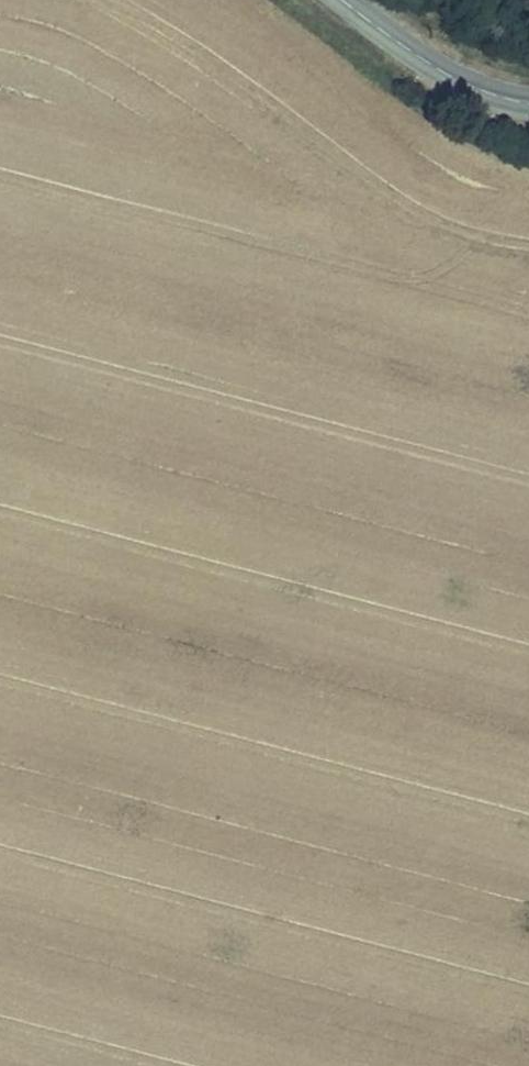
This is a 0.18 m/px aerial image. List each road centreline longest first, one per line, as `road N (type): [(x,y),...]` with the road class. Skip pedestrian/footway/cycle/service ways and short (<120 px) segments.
road 1 (tertiary): [(342,0),(415,58),(489,96),(528,102)]

